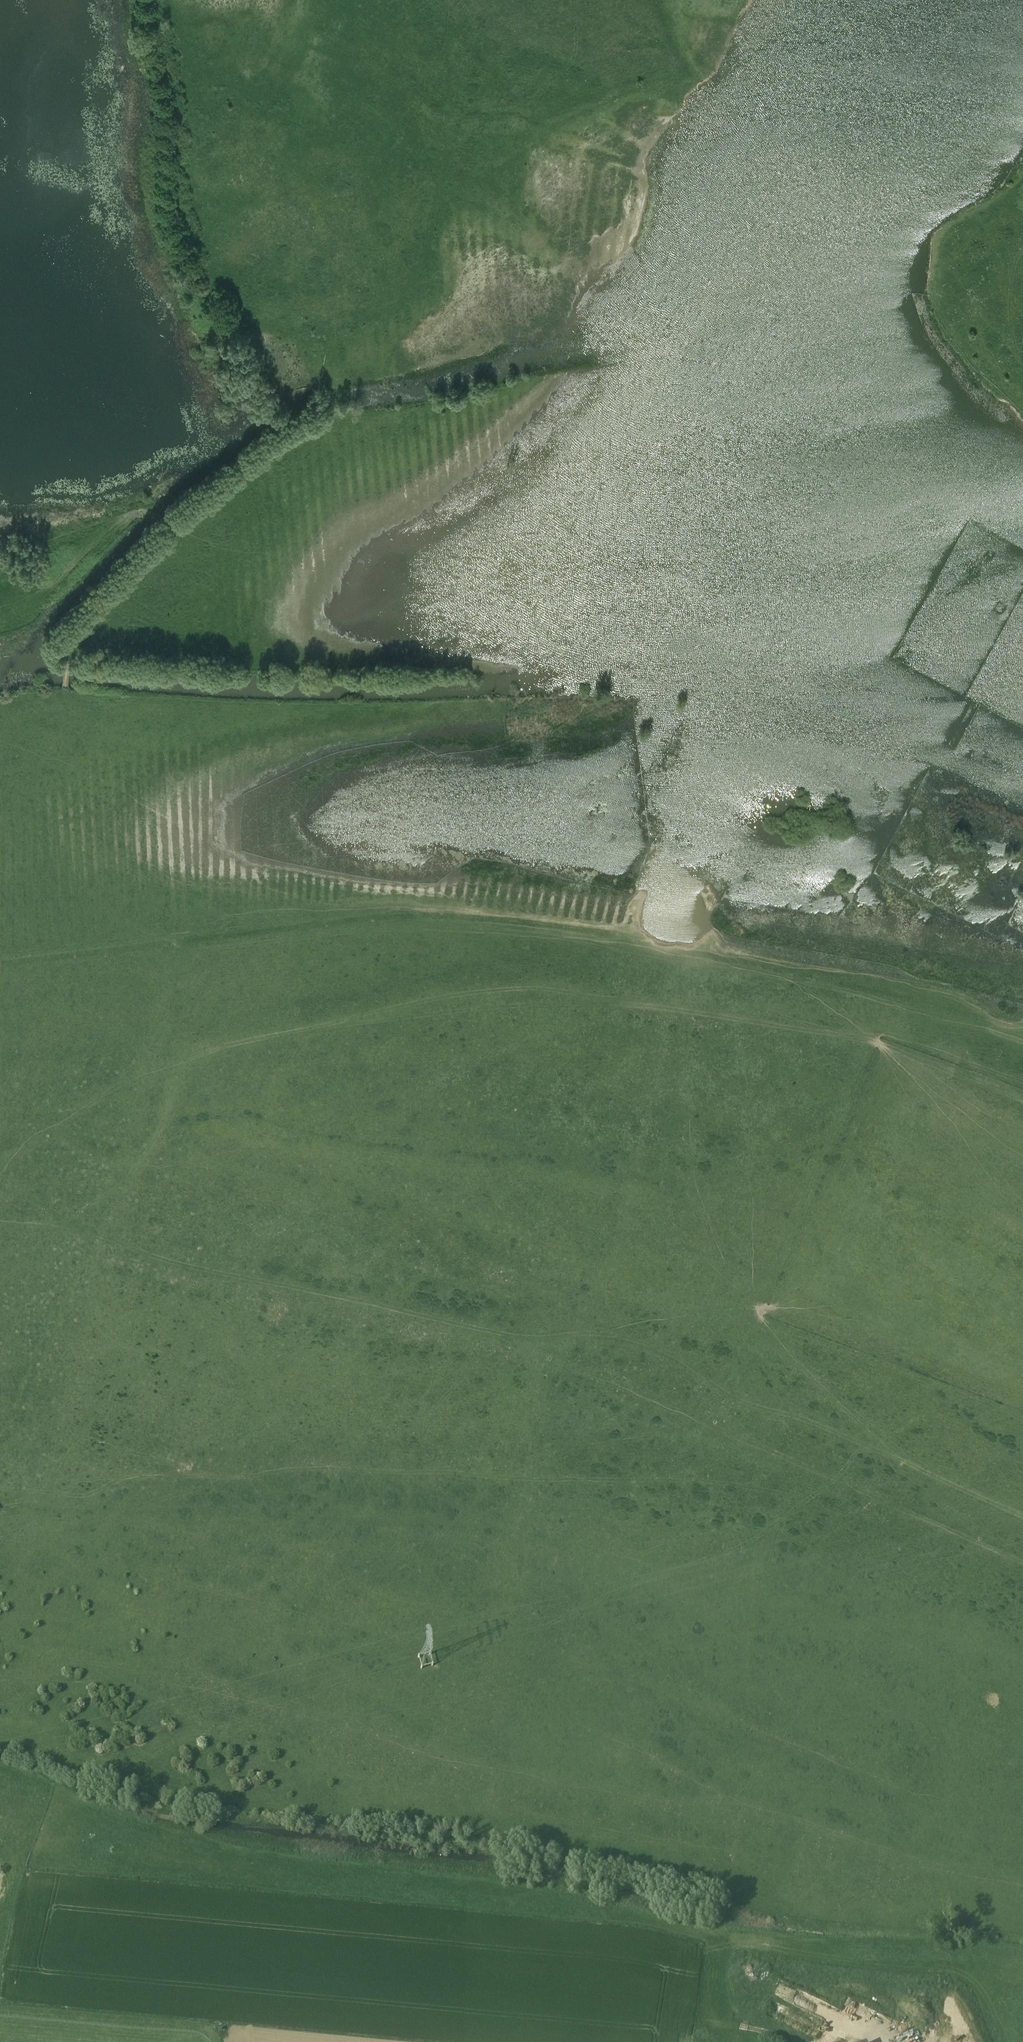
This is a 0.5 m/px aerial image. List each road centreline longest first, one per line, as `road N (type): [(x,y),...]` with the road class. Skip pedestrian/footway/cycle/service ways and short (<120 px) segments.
road 1 (track): [(65,700),(68,659),(88,628),(177,537),(229,491),(340,420),(327,316),(331,271),(348,219),(436,73),(450,0)]
road 2 (track): [(43,598),(130,516),(149,514),(177,537)]

